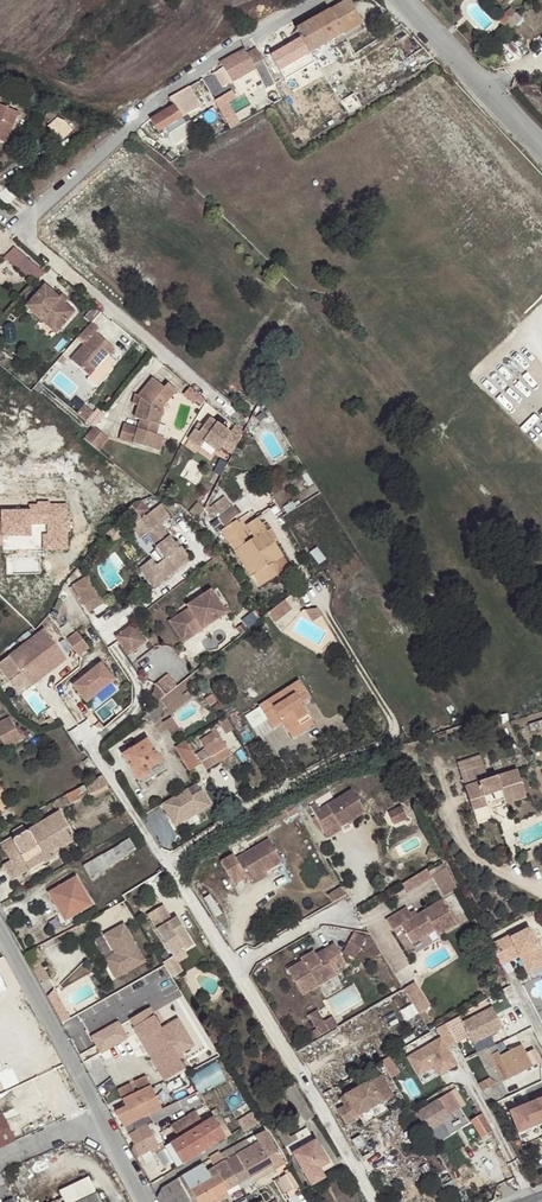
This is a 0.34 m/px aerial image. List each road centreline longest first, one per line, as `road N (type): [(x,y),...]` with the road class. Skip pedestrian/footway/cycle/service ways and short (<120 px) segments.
road 1 (residential): [(317,0),(127,120),(15,226),(175,364)]
road 2 (unclassified): [(159,861),(397,728),(308,579)]
road 3 (residential): [(0,933),(144,1201)]
road 4 (residential): [(228,969),(375,1201)]
road 5 (residential): [(116,652),(144,697),(85,744),(159,861)]
road 6 (unclassified): [(541,142),(410,0)]
road 7 (residential): [(228,969),(348,908)]
road 8 (residential): [(159,861),(228,969)]

